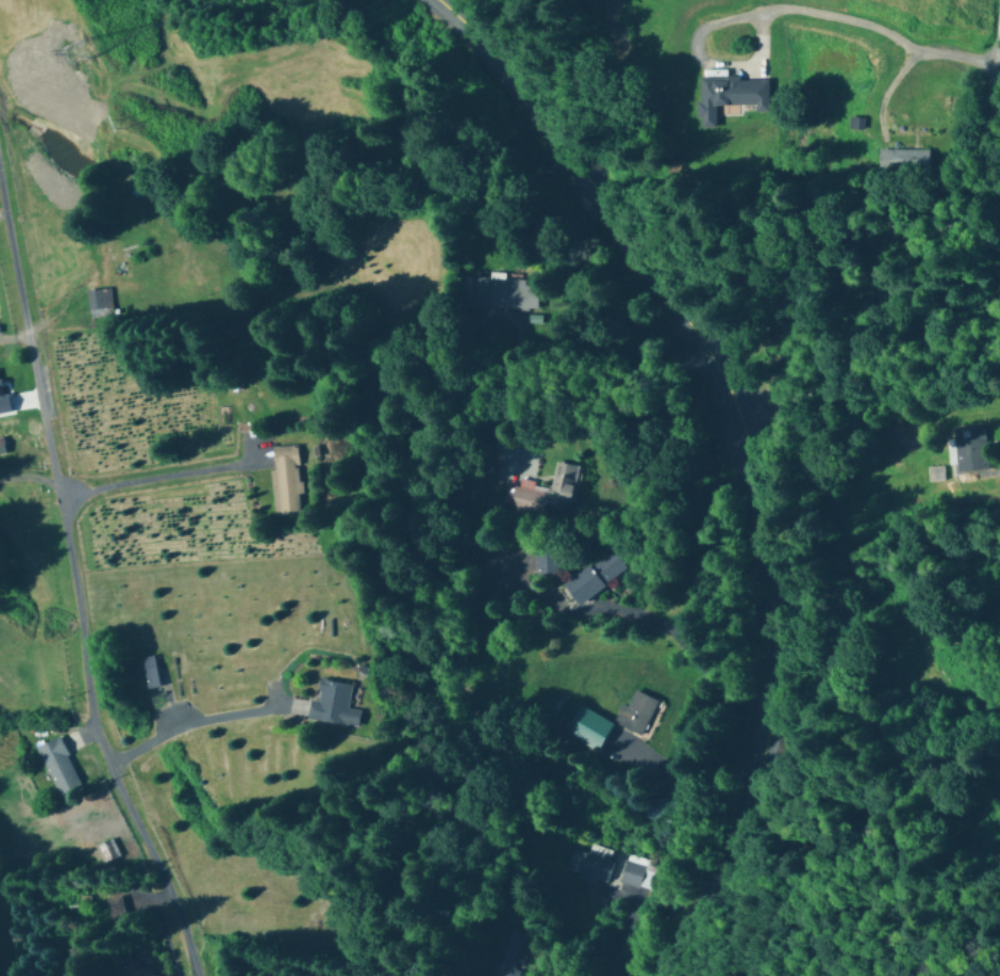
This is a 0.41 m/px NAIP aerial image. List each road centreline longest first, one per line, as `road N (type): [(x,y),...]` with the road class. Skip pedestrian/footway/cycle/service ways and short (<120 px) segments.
road 1 (residential): [(665,975),(740,780),(753,635),(740,511),(715,420),(678,357),(513,116),(443,28),(405,0)]
road 2 (residential): [(195,975),(182,928),(102,750),(0,176)]

